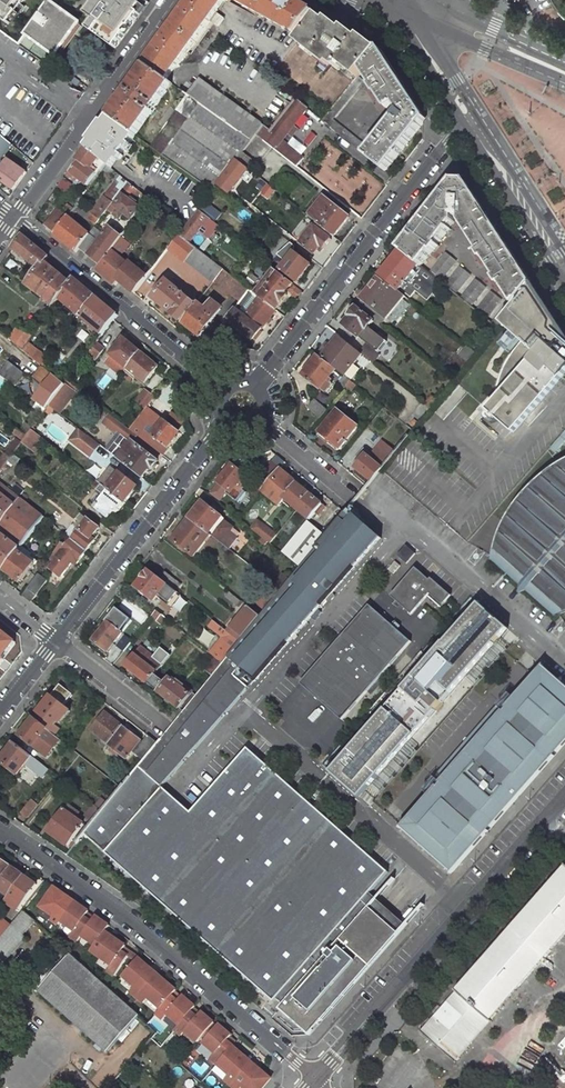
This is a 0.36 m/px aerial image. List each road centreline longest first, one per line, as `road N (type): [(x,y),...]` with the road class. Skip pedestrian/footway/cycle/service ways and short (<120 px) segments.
road 1 (residential): [(315,1077),(126,914),(0,827)]
road 2 (residential): [(315,1077),(564,798)]
road 3 (residential): [(463,121),(255,386)]
road 4 (residential): [(226,422),(56,640)]
road 5 (residential): [(222,390),(16,217)]
road 6 (residential): [(16,217),(174,0)]
road 7 (secondary): [(463,121),(564,281)]
road 8 (primary): [(396,7),(564,79)]
road 9 (secondary): [(564,246),(478,112)]
road 10 (residential): [(56,640),(167,726)]
road 11 (secondary): [(478,112),(396,7)]
road 12 (secondary): [(396,7),(463,121)]
road 13 (residential): [(259,418),(352,498)]

